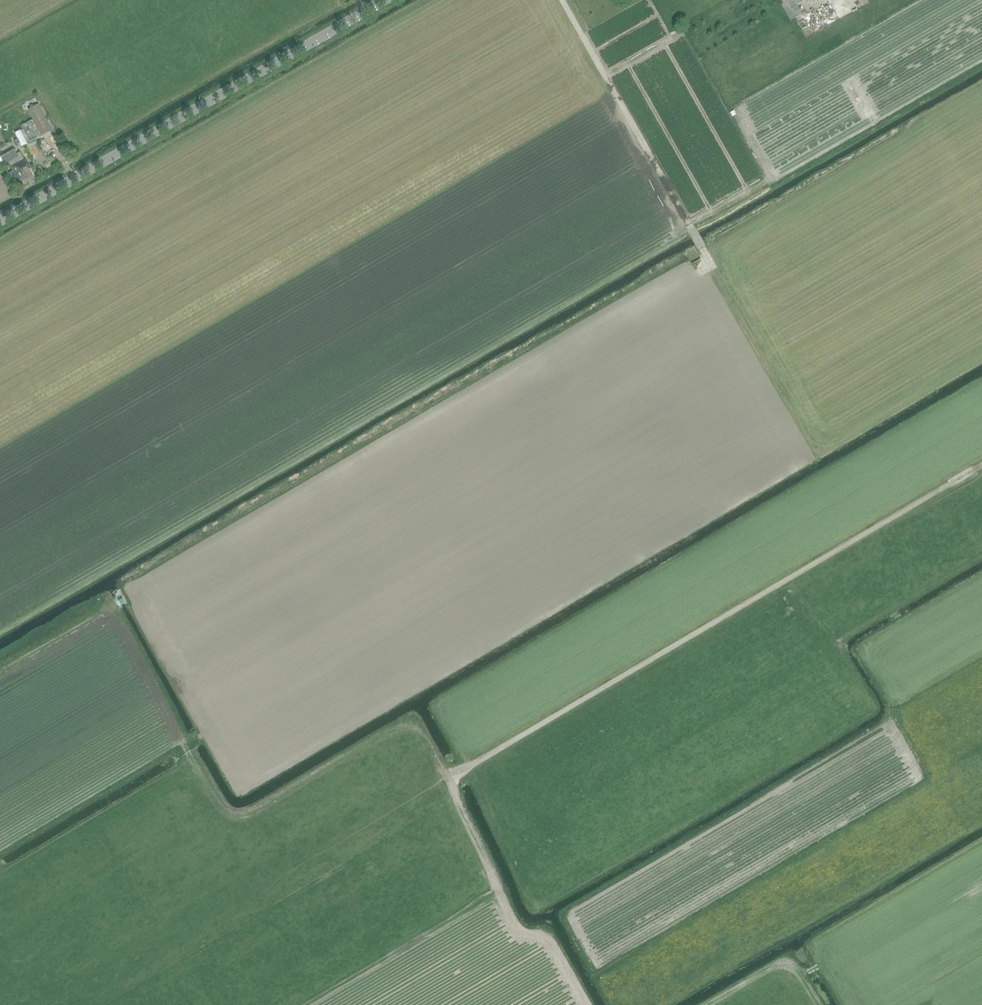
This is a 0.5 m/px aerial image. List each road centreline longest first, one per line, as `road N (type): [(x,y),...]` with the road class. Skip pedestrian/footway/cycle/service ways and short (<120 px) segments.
road 1 (tertiary): [(0,222),(384,0)]
road 2 (track): [(562,0),(706,267)]

